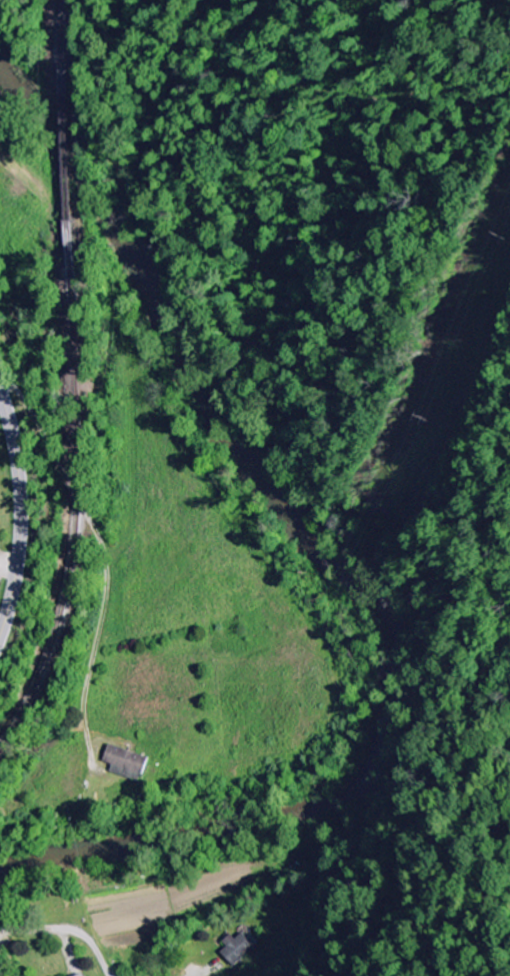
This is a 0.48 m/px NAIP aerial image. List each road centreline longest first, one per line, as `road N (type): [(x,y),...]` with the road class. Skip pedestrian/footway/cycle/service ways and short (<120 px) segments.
road 1 (secondary): [(0,396),(21,490),(0,632)]

